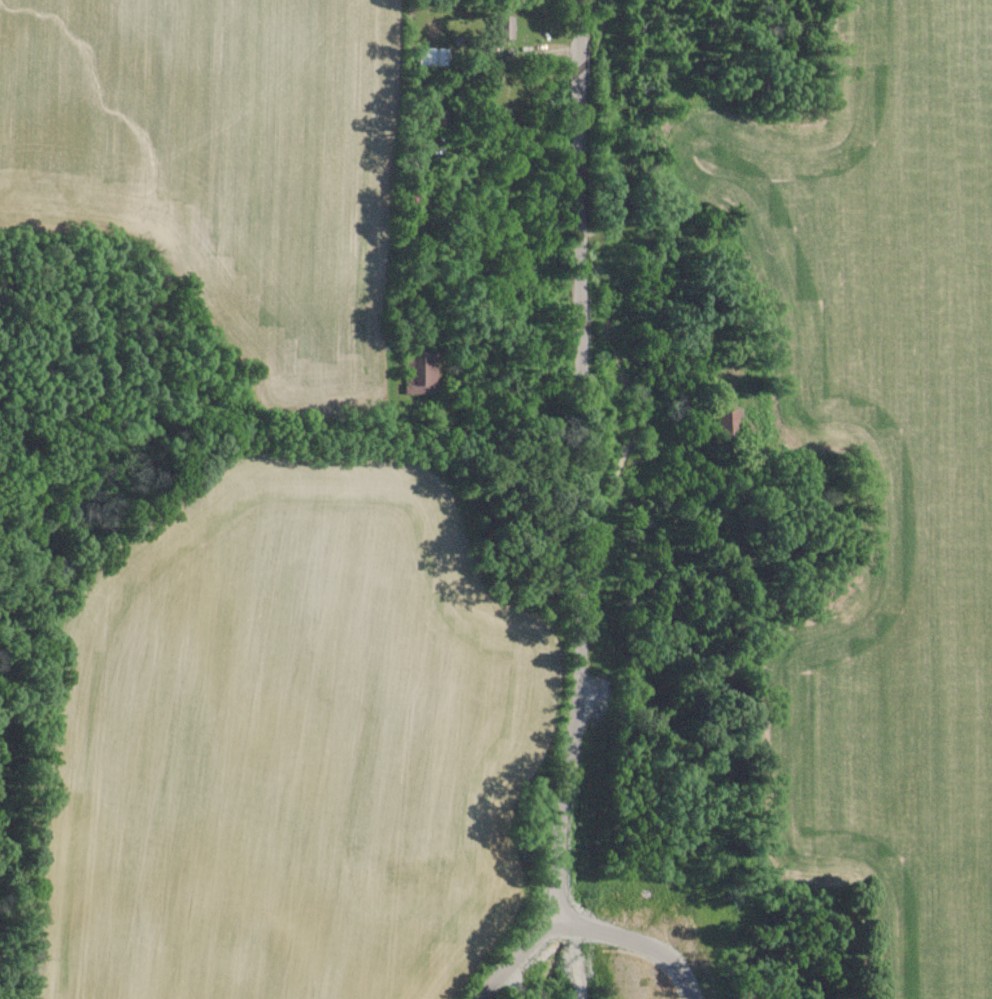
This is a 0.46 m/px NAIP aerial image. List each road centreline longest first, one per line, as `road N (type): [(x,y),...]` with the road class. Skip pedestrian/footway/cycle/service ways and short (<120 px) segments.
road 1 (residential): [(556,928),(559,804),(579,721),(580,0)]

